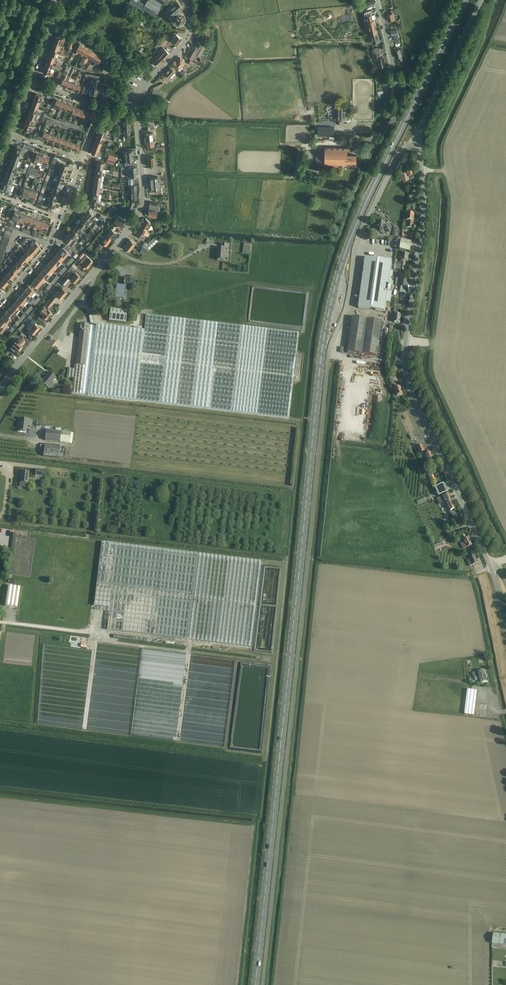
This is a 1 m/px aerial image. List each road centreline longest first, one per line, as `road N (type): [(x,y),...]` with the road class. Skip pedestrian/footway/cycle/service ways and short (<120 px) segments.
road 1 (secondary): [(254,984),(328,313),(362,211),(465,0)]
road 2 (unclassified): [(505,621),(406,376),(424,214),(418,146)]
road 3 (unclassified): [(0,389),(139,213),(140,100),(188,34),(186,0)]
road 4 (unclassified): [(327,364),(358,239),(401,152),(418,146)]
road 5 (track): [(95,641),(189,652),(178,743)]
road 6 (unclassified): [(418,146),(481,0)]

